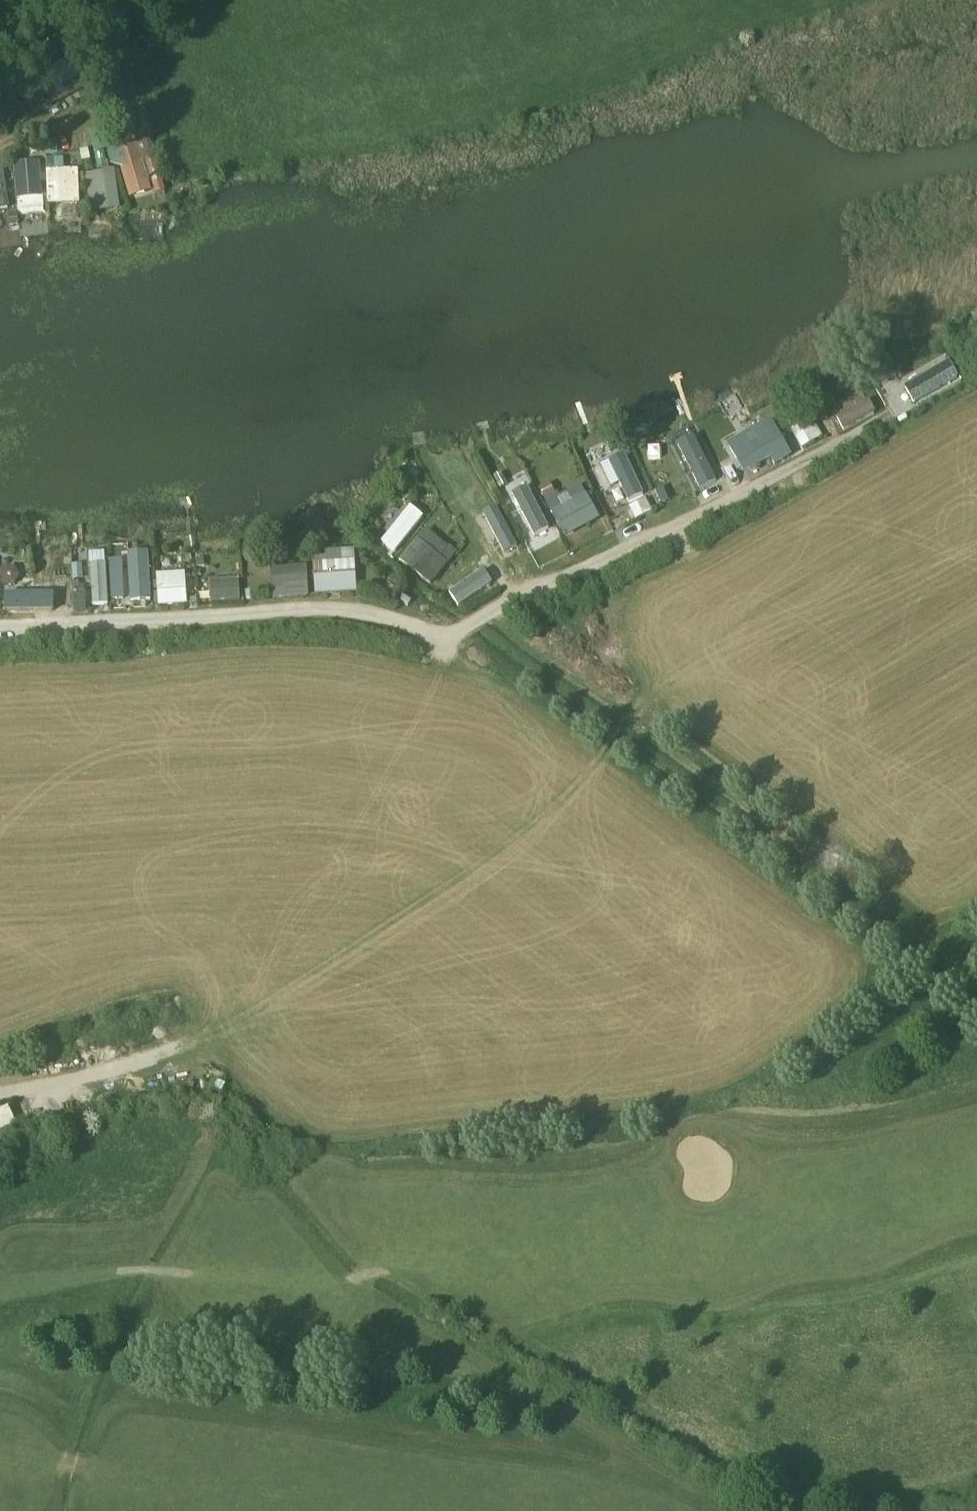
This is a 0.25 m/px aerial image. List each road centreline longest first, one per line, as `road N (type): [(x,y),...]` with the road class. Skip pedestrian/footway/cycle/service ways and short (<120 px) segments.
road 1 (residential): [(882,421),(718,508),(521,597),(457,637),(325,608),(0,625)]
road 2 (track): [(0,86),(100,24),(159,0)]

